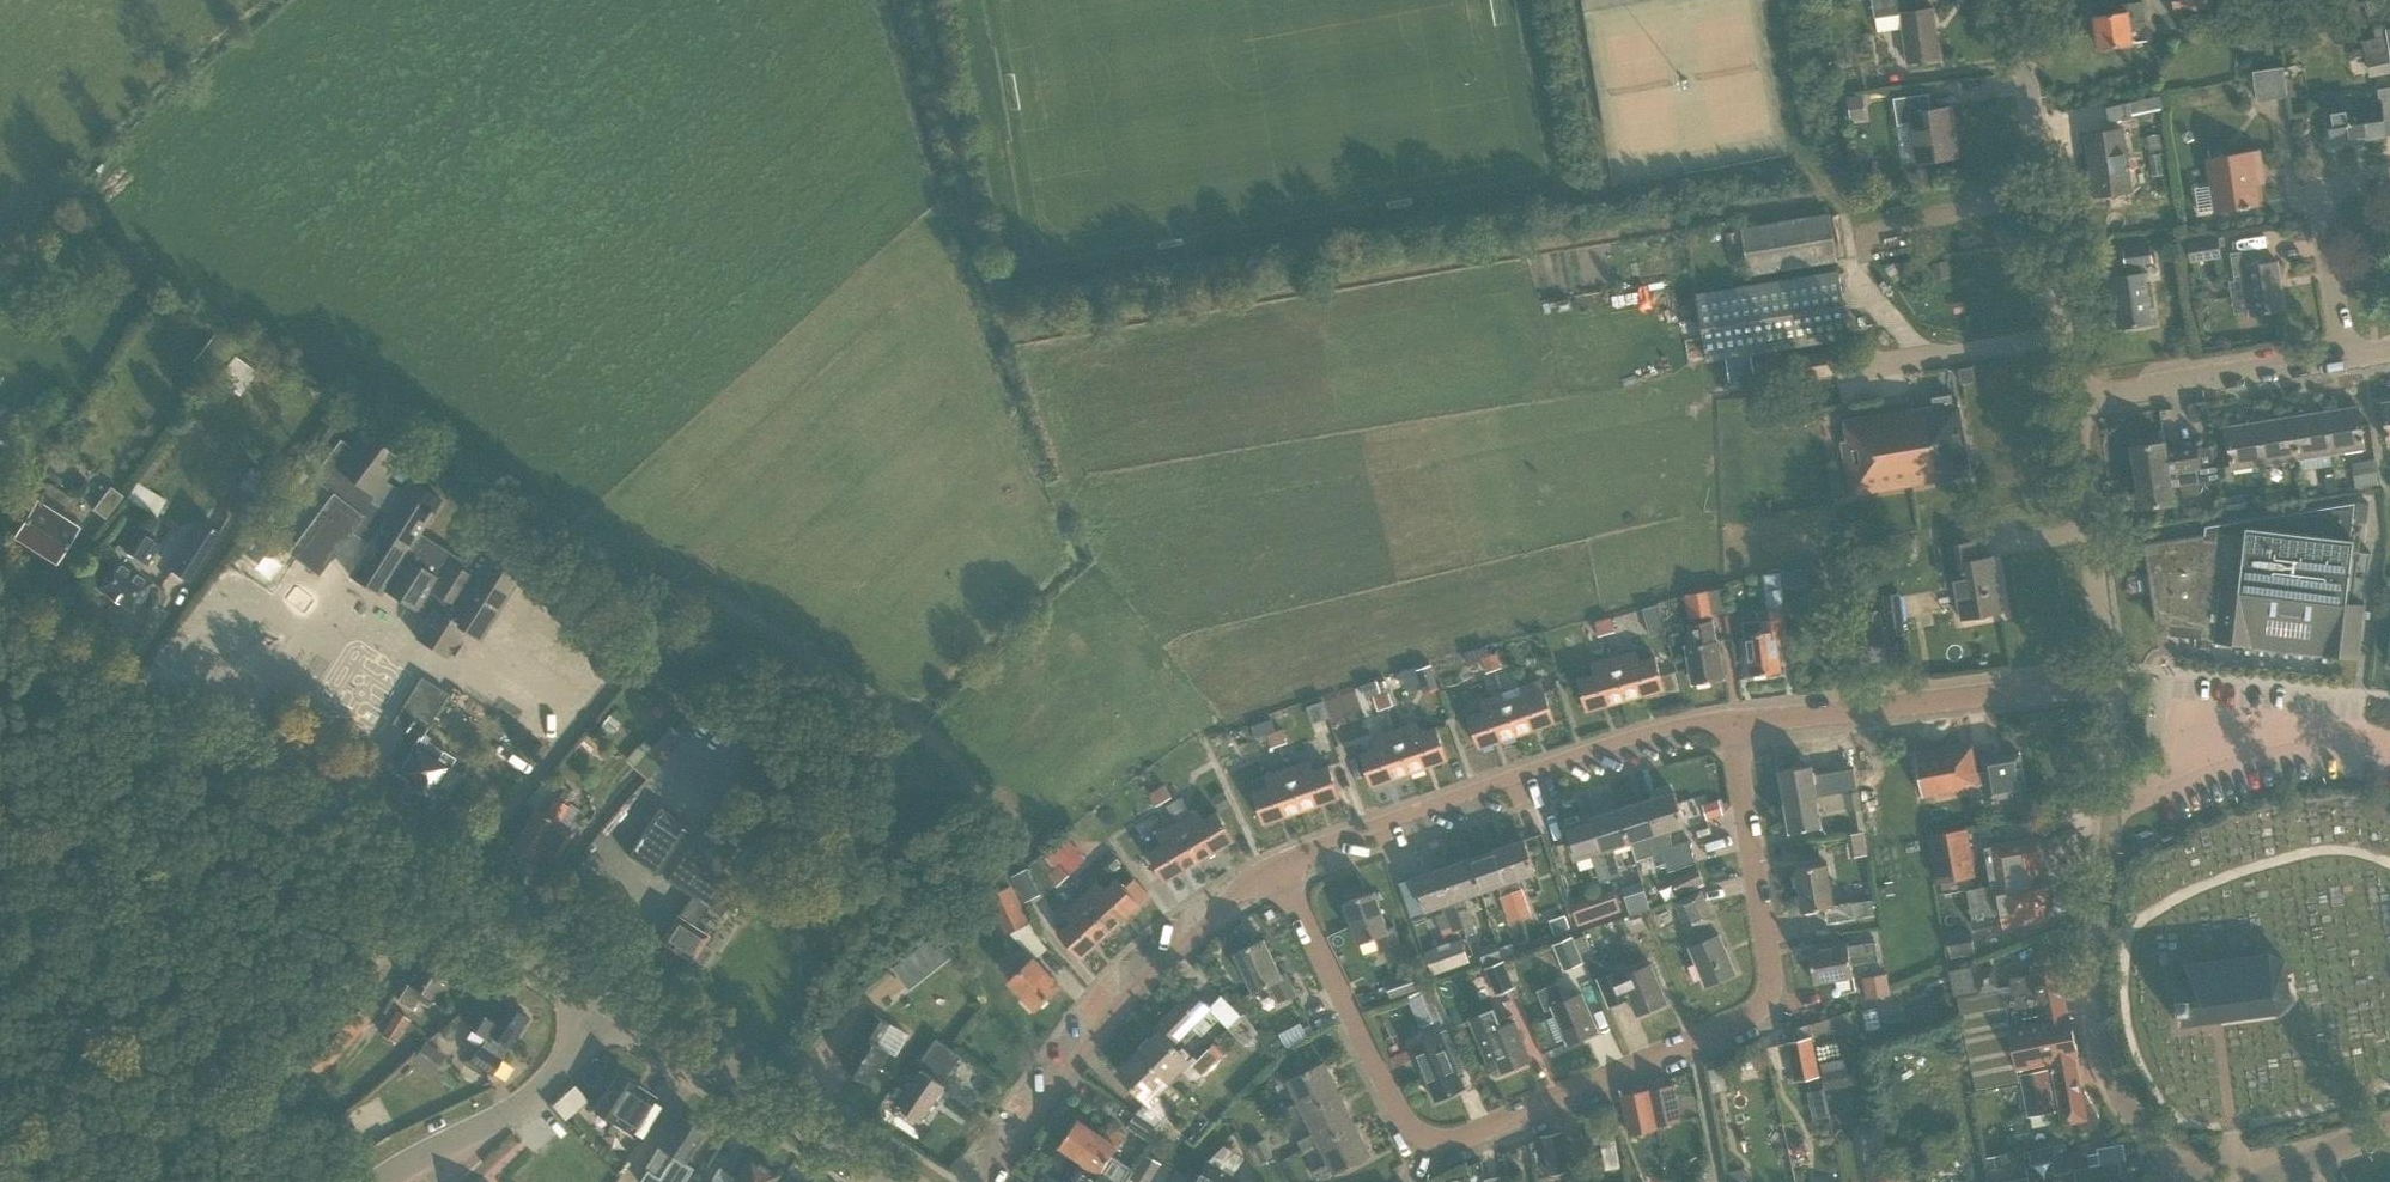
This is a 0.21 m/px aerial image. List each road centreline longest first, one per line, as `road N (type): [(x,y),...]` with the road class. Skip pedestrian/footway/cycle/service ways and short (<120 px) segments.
road 1 (unclassified): [(1738,719),(1771,967),(1768,997),(1743,1019),(1464,1138),(1431,1139),(1402,1117),(1278,867)]
road 2 (tertiary): [(606,997),(0,613)]
road 3 (unclassified): [(1278,867),(1624,740),(1738,719)]
road 4 (unclassified): [(987,1181),(1128,993),(1233,895),(1278,867)]
road 5 (unclassified): [(2183,1181),(2126,1103),(2097,1029),(2093,977),(2112,791)]
road 6 (unclassified): [(2072,399),(2015,0)]
road 7 (unclassified): [(1738,719),(2111,681)]
road 8 (tertiary): [(898,1181),(606,997)]
road 9 (tertiary): [(377,1181),(536,1095),(606,997)]
road 10 (unclassified): [(2389,744),(2329,734),(2268,738),(2158,787),(2112,791)]
road 11 (unclassified): [(2111,681),(2072,399)]
road 12 (residential): [(2072,399),(2345,357)]
road 13 (residential): [(2389,176),(2317,195),(2345,357)]

